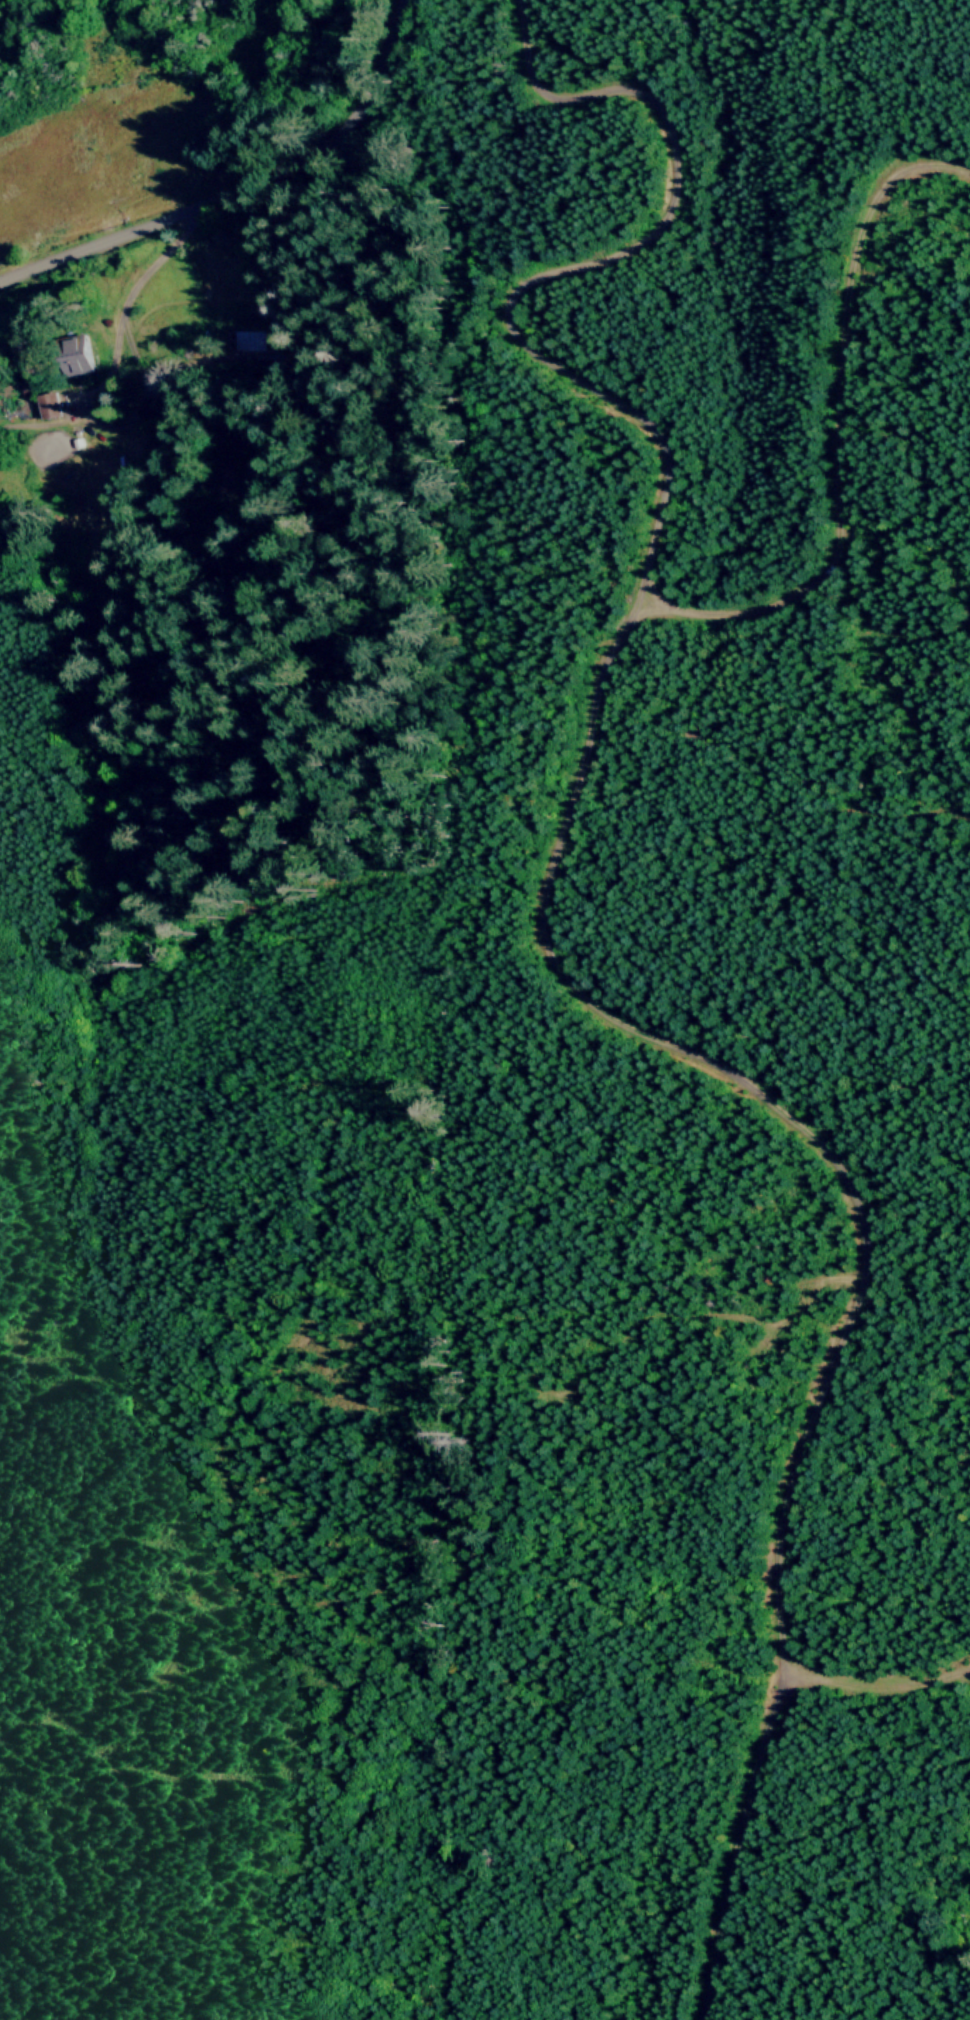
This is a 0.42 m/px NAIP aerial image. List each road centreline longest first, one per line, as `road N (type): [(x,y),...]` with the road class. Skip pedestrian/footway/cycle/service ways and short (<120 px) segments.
road 1 (residential): [(0,279),(206,200),(328,139),(357,103),(397,0)]

